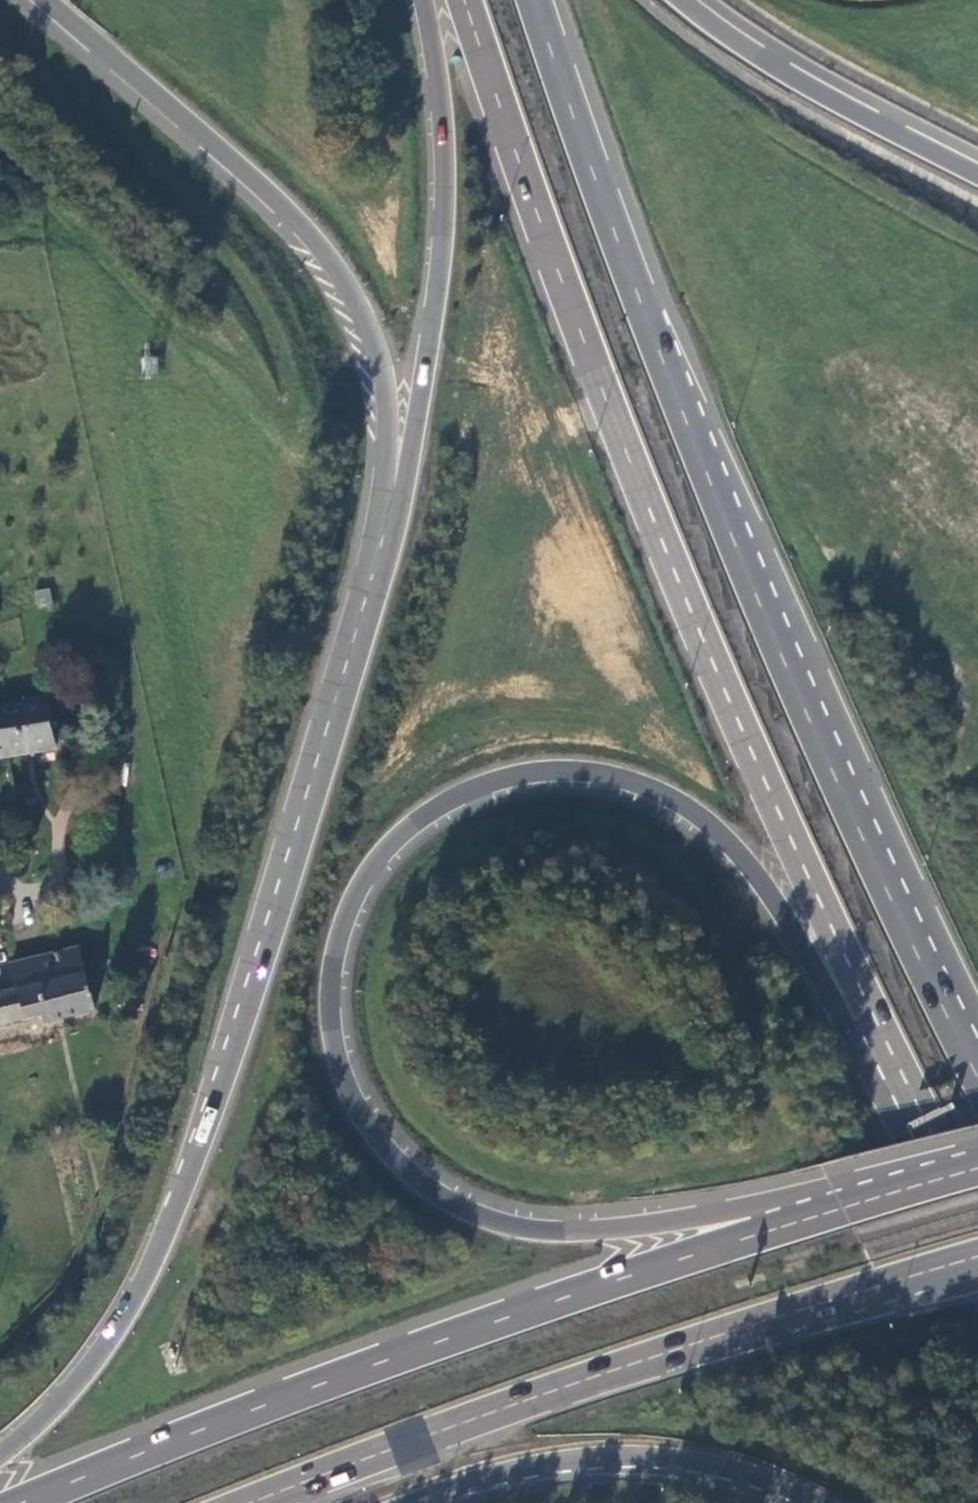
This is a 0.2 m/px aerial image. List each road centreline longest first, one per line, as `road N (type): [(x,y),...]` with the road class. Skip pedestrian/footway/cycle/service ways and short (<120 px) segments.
road 1 (trunk): [(977,1147),(709,1215),(598,1229),(503,1222),(408,1167),(360,1105),(338,1044),(335,1009),(348,927),(383,858),(443,808),(518,778),(559,774),(638,786),(720,833),(765,886),(844,1024),(926,1123)]
road 2 (trunk): [(465,0),(675,571),(926,1123)]
road 3 (trunk): [(977,1055),(736,526),(592,166),(535,0)]
road 4 (trunk): [(977,1170),(610,1282),(25,1502)]
road 5 (trunk): [(365,596),(175,1208),(119,1324),(51,1410),(0,1453)]
road 6 (trunk): [(252,1502),(664,1353),(977,1258)]
road 7 (trunk): [(48,0),(302,225),(366,319),(386,384),(387,449),(365,596)]
road 8 (trunk): [(423,0),(440,93),(442,250),(405,486),(365,596)]
road 9 (trunk): [(414,1502),(492,1476),(628,1457),(737,1473),(813,1502)]
road 10 (trunk): [(977,172),(760,56),(683,0)]

